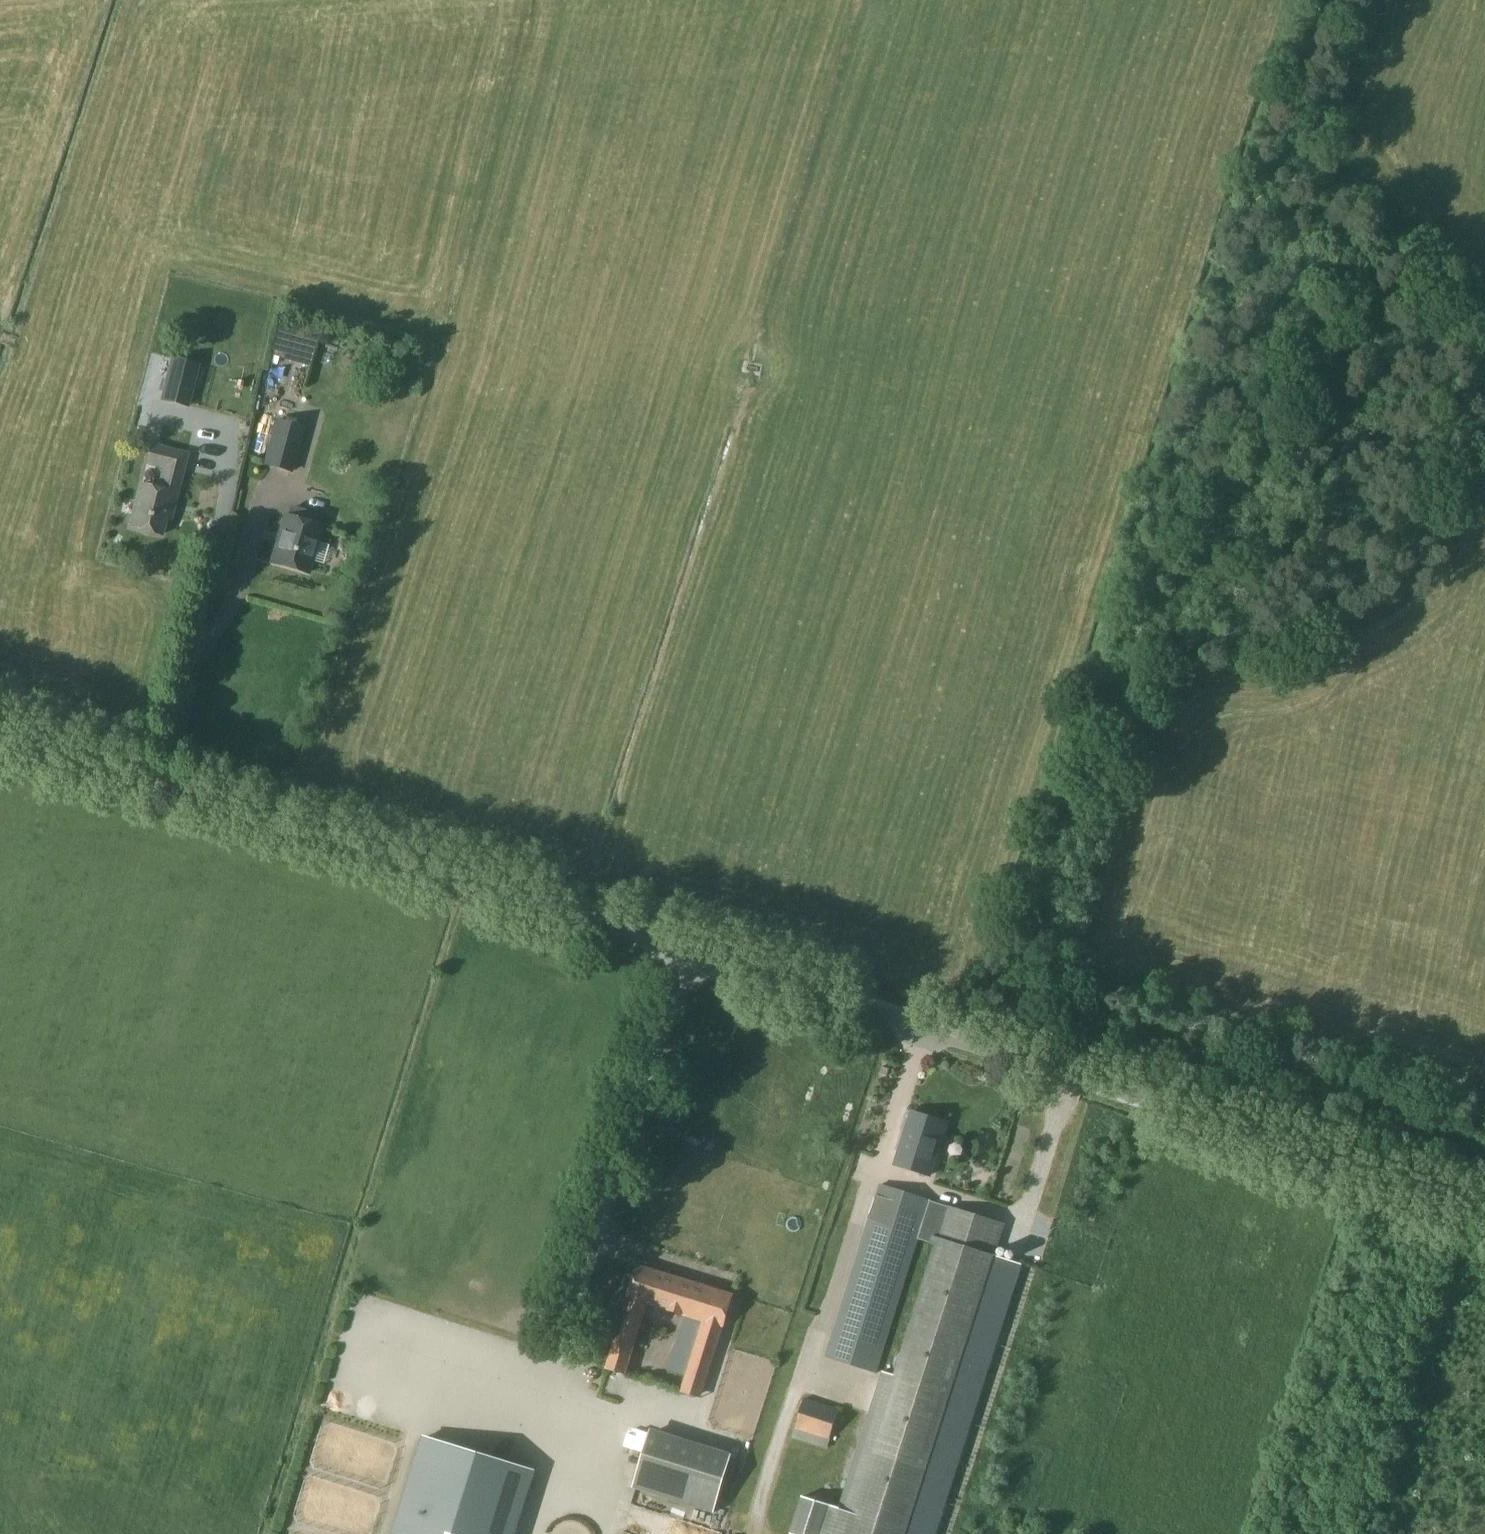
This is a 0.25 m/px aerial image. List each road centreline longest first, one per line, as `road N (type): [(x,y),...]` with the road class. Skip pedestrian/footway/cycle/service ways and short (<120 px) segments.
road 1 (tertiary): [(1484,1201),(923,1028),(0,728)]

